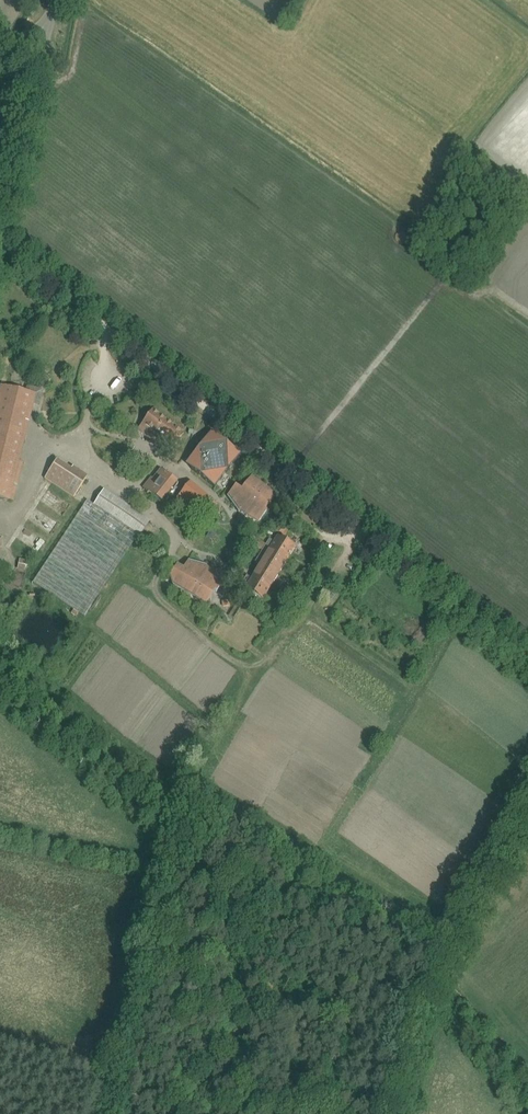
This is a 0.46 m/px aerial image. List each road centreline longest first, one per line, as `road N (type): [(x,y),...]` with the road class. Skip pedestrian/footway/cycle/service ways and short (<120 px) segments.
road 1 (track): [(0,249),(527,666)]
road 2 (track): [(527,818),(410,998),(382,1113)]
road 3 (unclassified): [(0,234),(39,64)]

